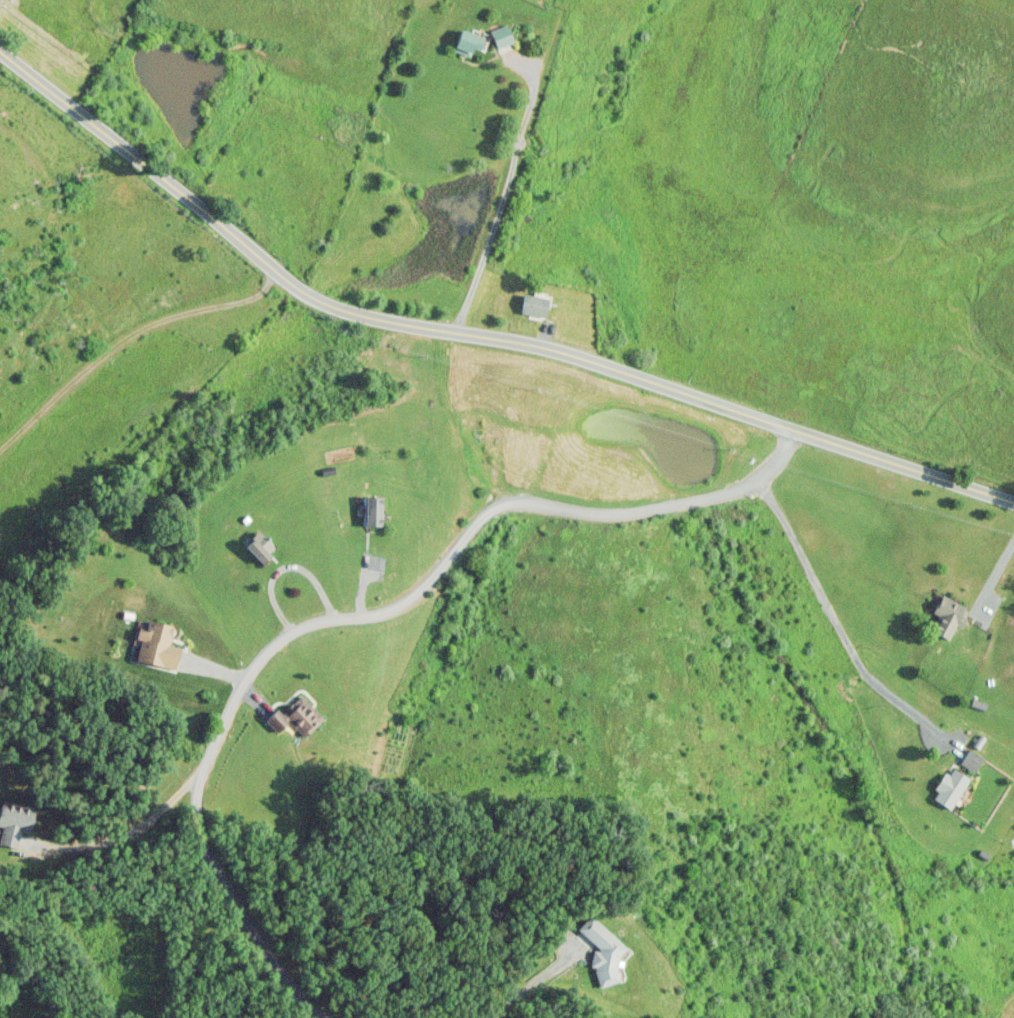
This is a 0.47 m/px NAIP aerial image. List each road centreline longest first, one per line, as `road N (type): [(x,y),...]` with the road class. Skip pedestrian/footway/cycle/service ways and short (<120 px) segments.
road 1 (residential): [(1013,502),(567,351),(365,315),(322,299),(290,282),(0,50)]
road 2 (residential): [(791,427),(763,475),(727,493),(623,512),(499,506),(420,590),(392,608),(332,616),(269,649),(205,759),(197,786),(201,832),(275,964),(327,1017)]

